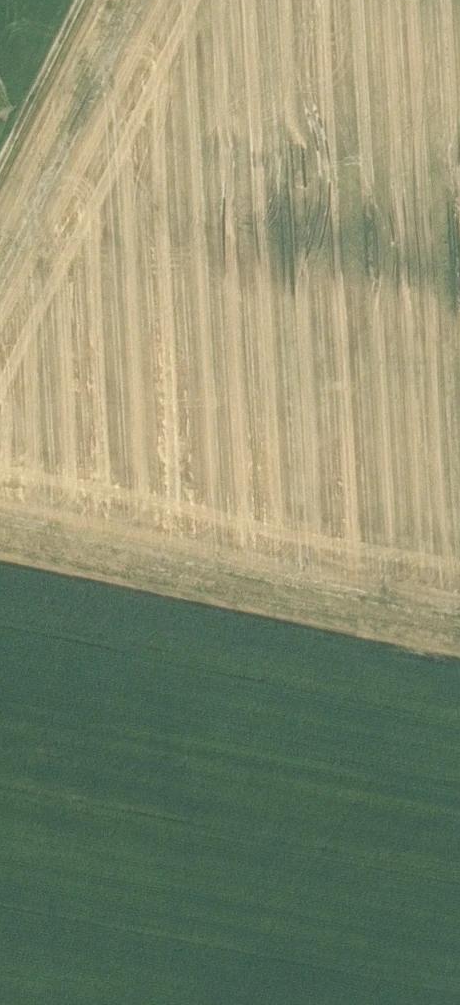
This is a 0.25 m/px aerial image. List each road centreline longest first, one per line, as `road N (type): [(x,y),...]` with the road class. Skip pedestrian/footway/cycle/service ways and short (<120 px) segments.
road 1 (track): [(0,165),(81,0)]

